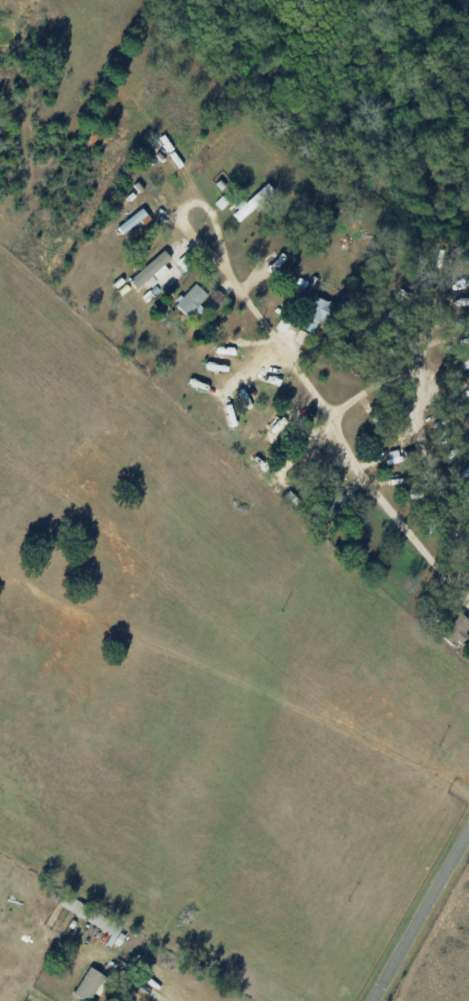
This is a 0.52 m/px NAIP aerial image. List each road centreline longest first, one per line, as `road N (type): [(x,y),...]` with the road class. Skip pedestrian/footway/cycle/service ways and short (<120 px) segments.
road 1 (residential): [(236,281),(345,443),(468,602)]
road 2 (residential): [(330,421),(391,378),(415,381),(468,583)]
road 3 (residential): [(236,281),(185,225),(181,209),(189,200),(209,202),(221,217),(236,281)]
road 4 (residential): [(376,1000),(468,838)]
road 5 (residential): [(468,420),(419,371),(426,322)]

